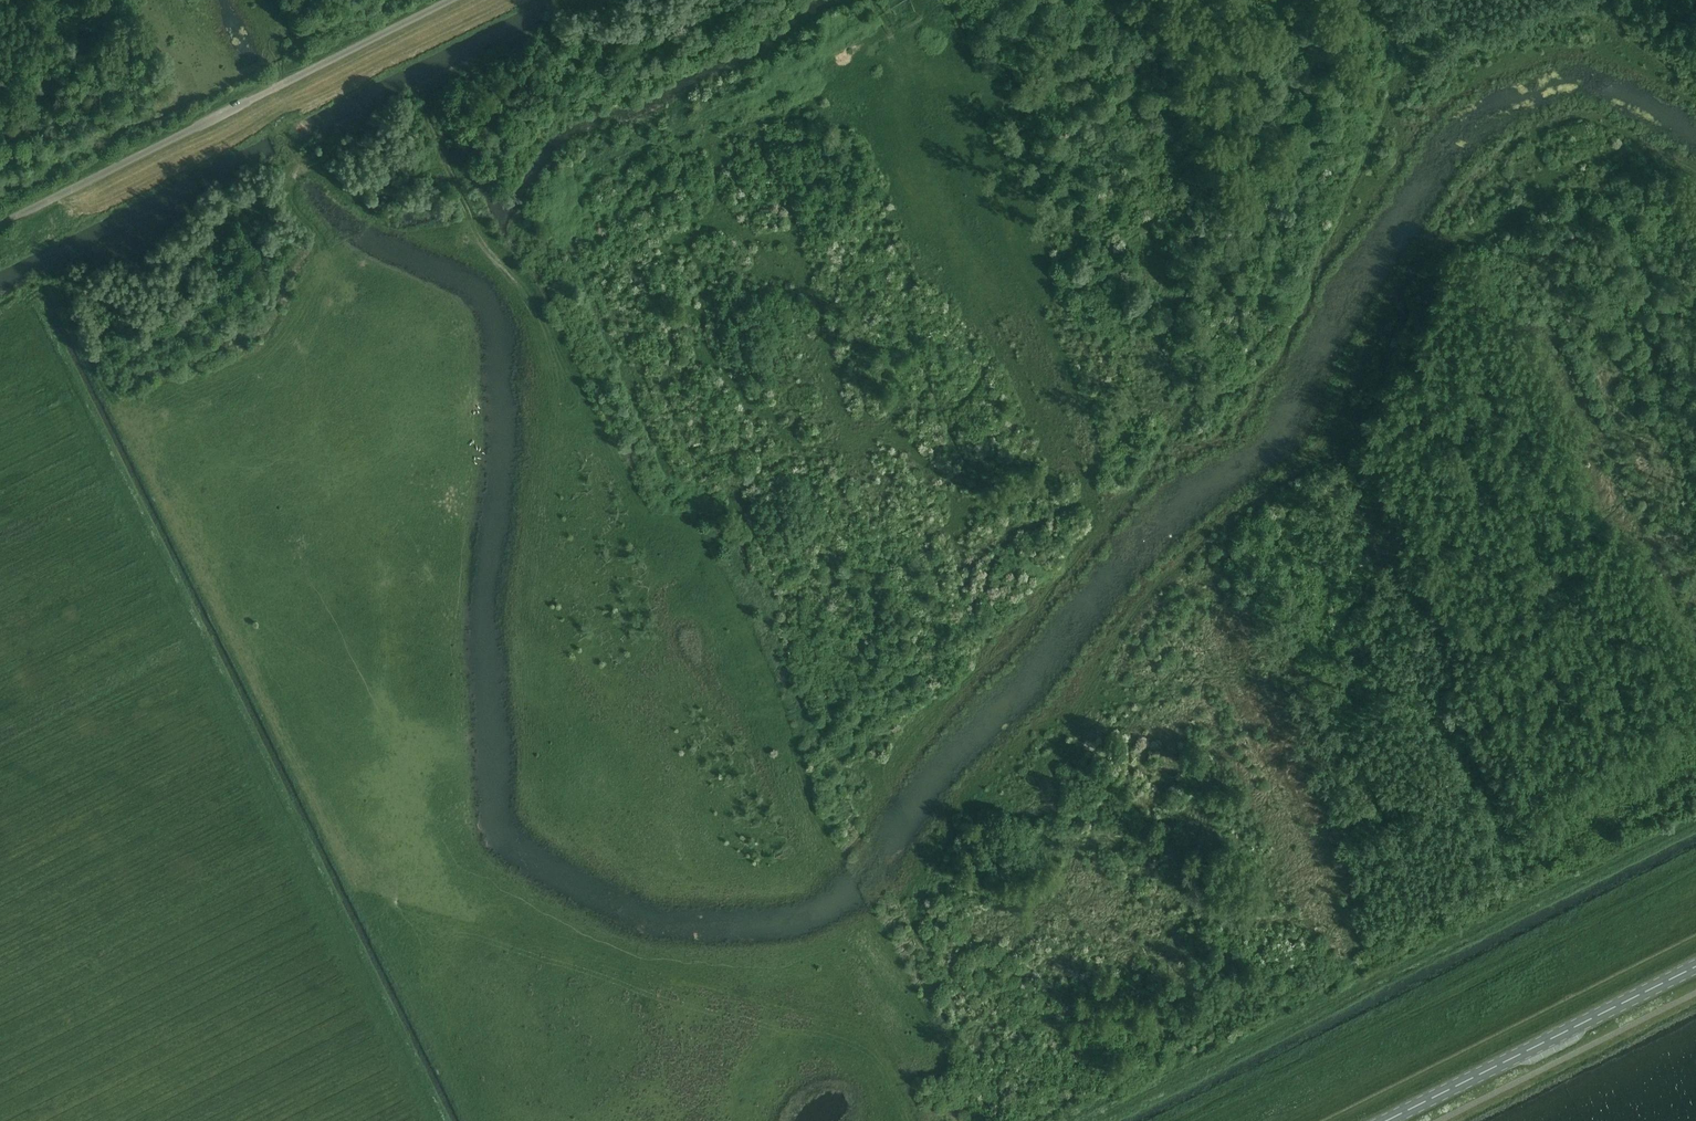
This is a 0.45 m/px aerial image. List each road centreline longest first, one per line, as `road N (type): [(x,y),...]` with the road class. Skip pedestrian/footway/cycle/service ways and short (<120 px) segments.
road 1 (unclassified): [(0,228),(445,0)]
road 2 (primary): [(1379,1120),(1695,964)]

